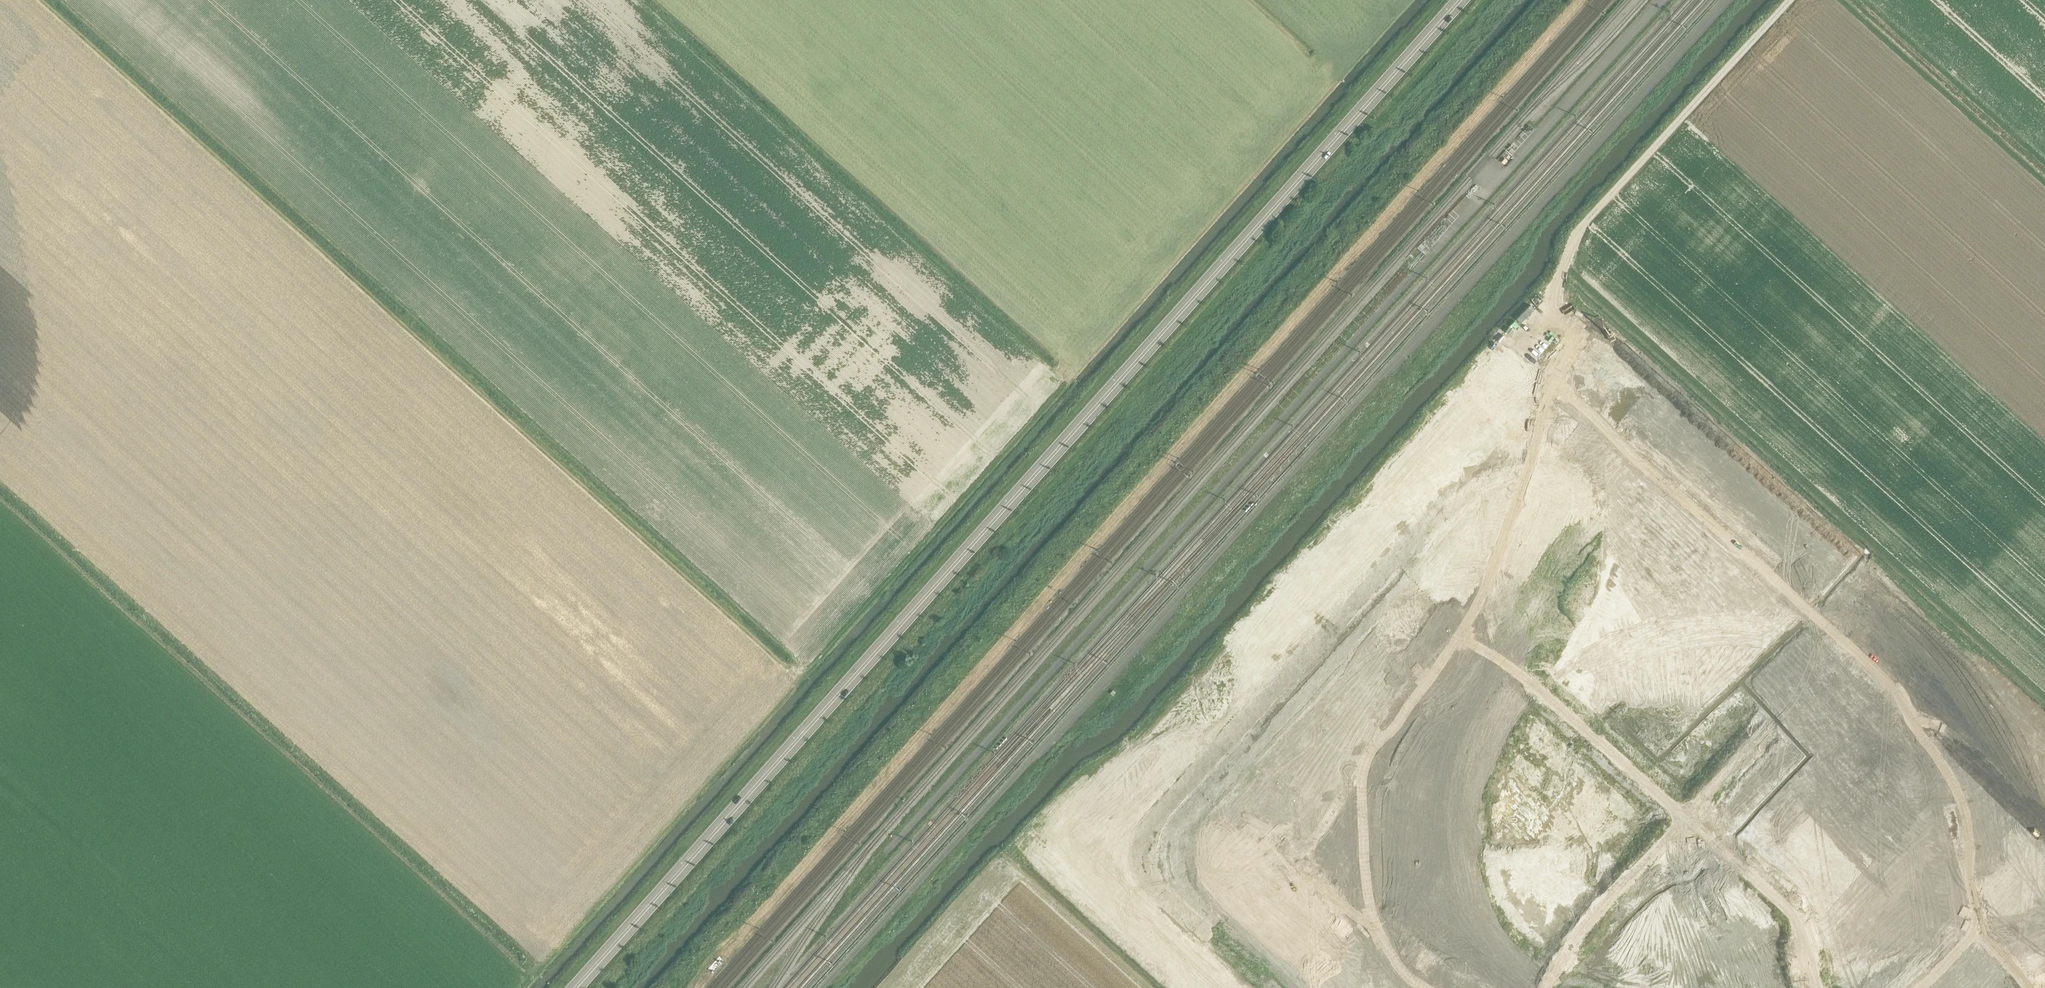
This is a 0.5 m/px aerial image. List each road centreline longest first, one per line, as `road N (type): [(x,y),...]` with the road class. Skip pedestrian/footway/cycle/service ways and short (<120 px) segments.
road 1 (track): [(1576,0),(689,987)]
road 2 (secondary): [(575,987),(1460,0)]
road 3 (track): [(1566,406),(1591,496),(1571,560),(1529,599),(1465,622),(1433,652),(1426,716),(1434,868),(1457,987)]
road 4 (track): [(1554,290),(1584,224),(1790,0)]
road 5 (track): [(1391,924),(1344,937),(1329,888),(1297,834),(1254,791)]
road 6 (track): [(1434,868),(1420,901),(1391,924),(1423,936),(1448,958)]

